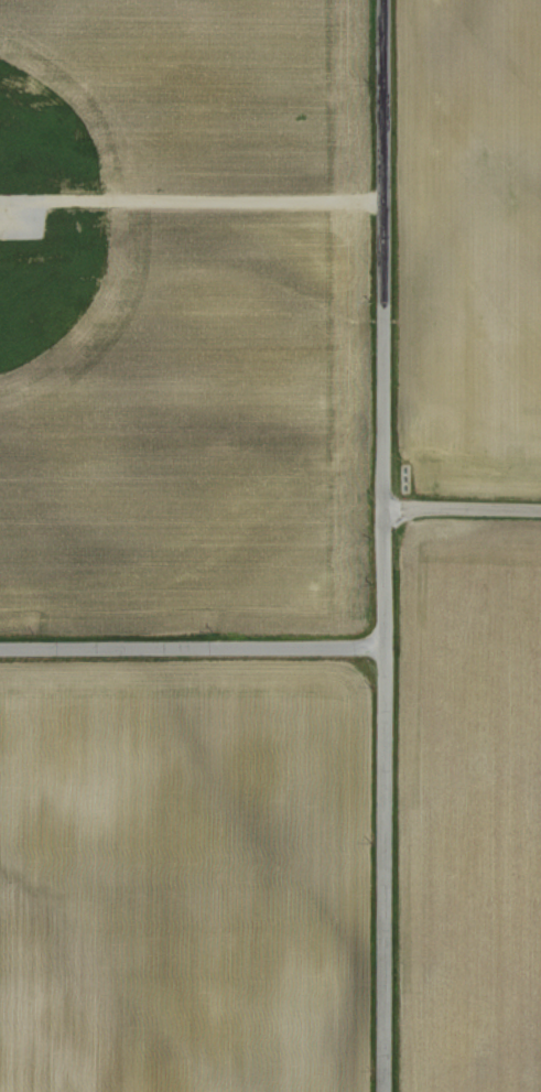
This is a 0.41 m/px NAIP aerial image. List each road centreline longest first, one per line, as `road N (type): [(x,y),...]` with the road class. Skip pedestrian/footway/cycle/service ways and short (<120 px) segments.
road 1 (residential): [(383,1091),(382,0)]
road 2 (residential): [(381,647),(0,650)]
road 3 (residential): [(540,511),(380,509)]

